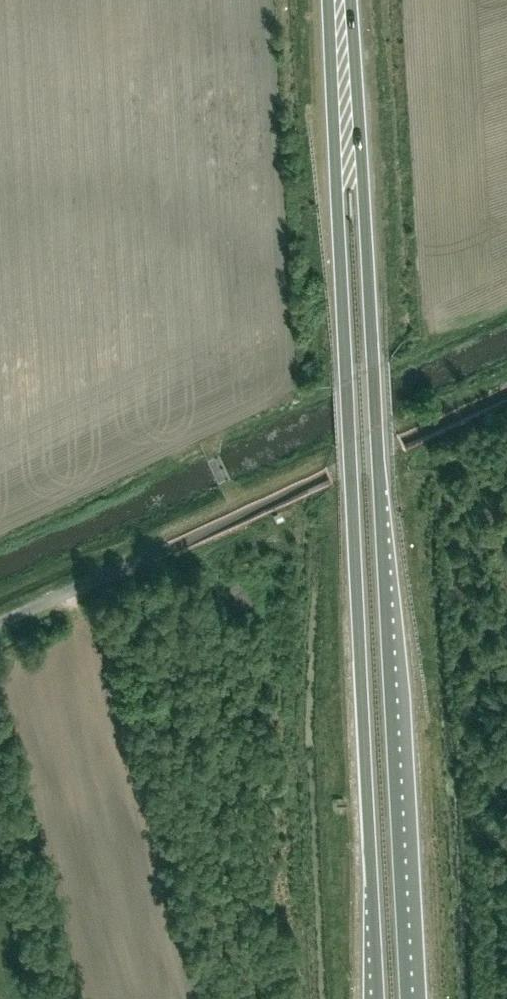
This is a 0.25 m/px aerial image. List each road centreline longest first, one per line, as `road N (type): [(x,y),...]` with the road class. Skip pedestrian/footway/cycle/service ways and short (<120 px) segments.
road 1 (trunk): [(406,998),(373,368),(340,0)]
road 2 (trunk): [(337,0),(339,195),(378,998)]
road 3 (track): [(0,624),(329,475)]

